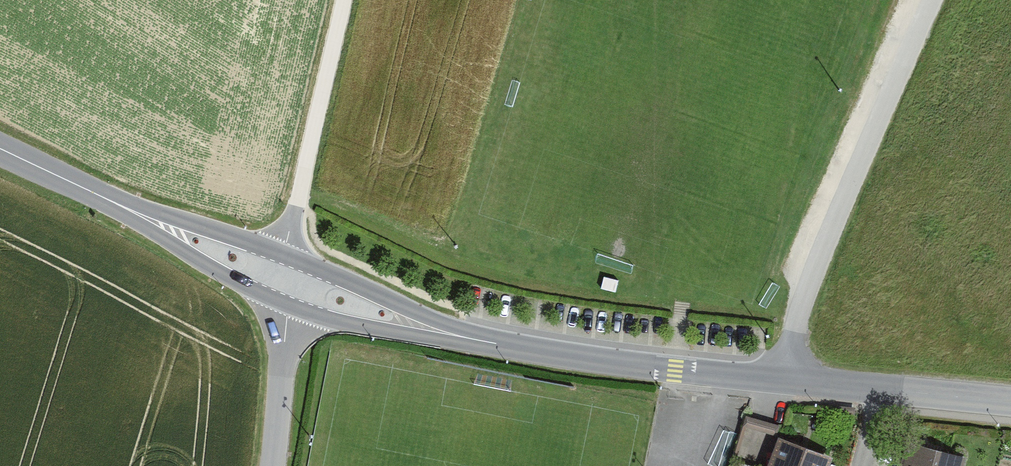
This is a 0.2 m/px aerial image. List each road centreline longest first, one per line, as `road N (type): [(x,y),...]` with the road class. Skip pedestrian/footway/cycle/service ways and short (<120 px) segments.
road 1 (residential): [(775,381),(936,0)]
road 2 (unclassified): [(345,0),(288,256)]
road 3 (tertiary): [(520,349),(288,256)]
road 4 (tertiary): [(289,309),(520,349)]
road 5 (tertiary): [(96,194),(289,309)]
road 6 (tertiary): [(288,256),(96,194)]
road 7 (residential): [(289,309),(267,465)]
road 8 (tertiary): [(520,349),(675,371)]
road 9 (tertiary): [(1010,403),(879,392)]

